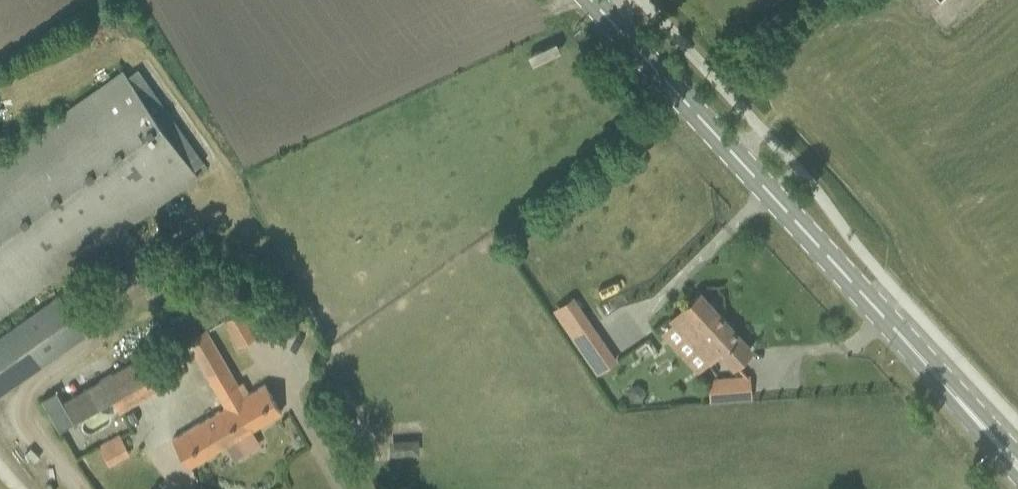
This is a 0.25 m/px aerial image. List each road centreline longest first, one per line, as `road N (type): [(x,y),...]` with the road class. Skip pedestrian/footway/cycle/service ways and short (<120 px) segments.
road 1 (primary): [(1017,462),(591,0)]

